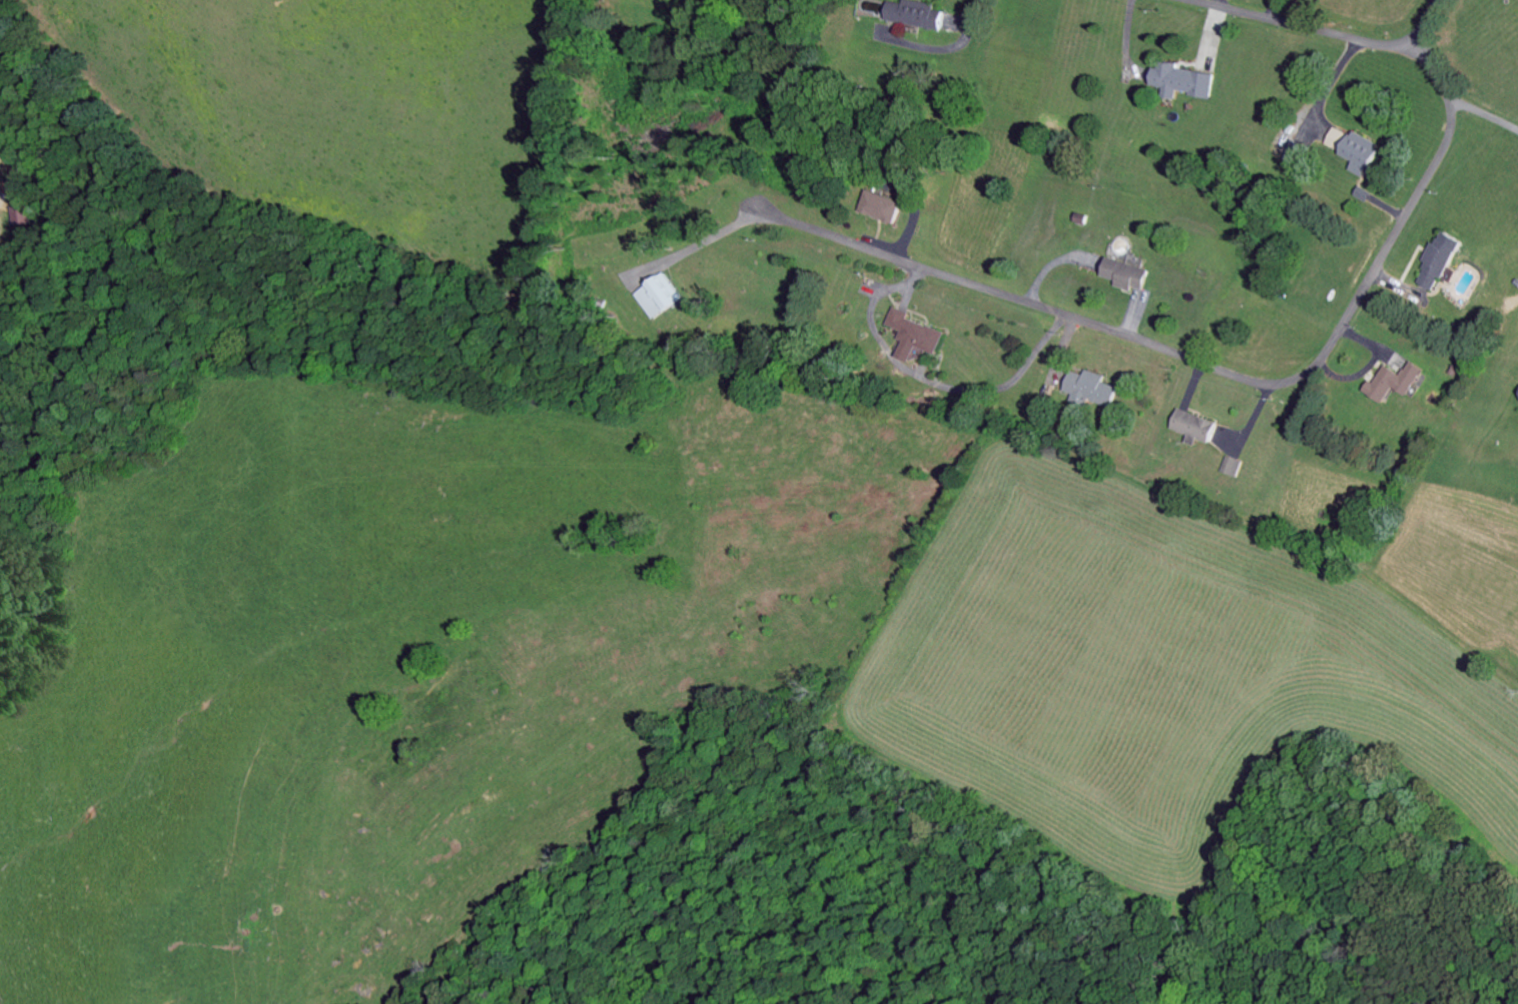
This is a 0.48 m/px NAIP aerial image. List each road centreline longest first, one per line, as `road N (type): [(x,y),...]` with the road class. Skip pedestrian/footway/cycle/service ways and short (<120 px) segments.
road 1 (residential): [(1435,0),(1415,46),(1447,99),(1444,151),(1326,353),(1278,386),(755,214)]
road 2 (residential): [(1419,55),(1176,0)]

